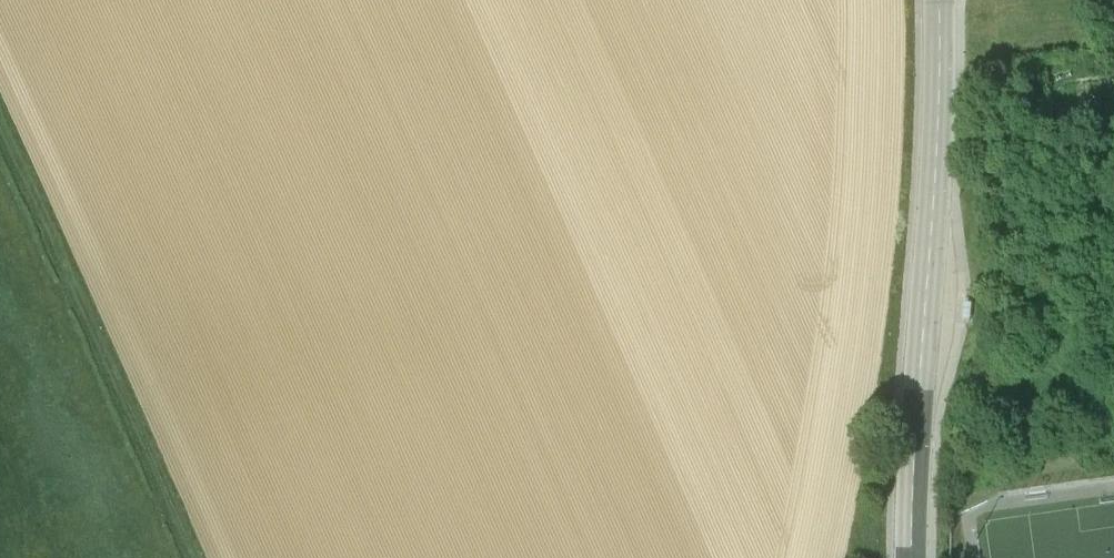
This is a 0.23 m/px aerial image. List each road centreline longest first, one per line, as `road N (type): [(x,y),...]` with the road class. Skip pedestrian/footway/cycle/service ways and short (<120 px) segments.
road 1 (tertiary): [(938,0),(912,557)]
road 2 (track): [(194,557),(0,120)]

